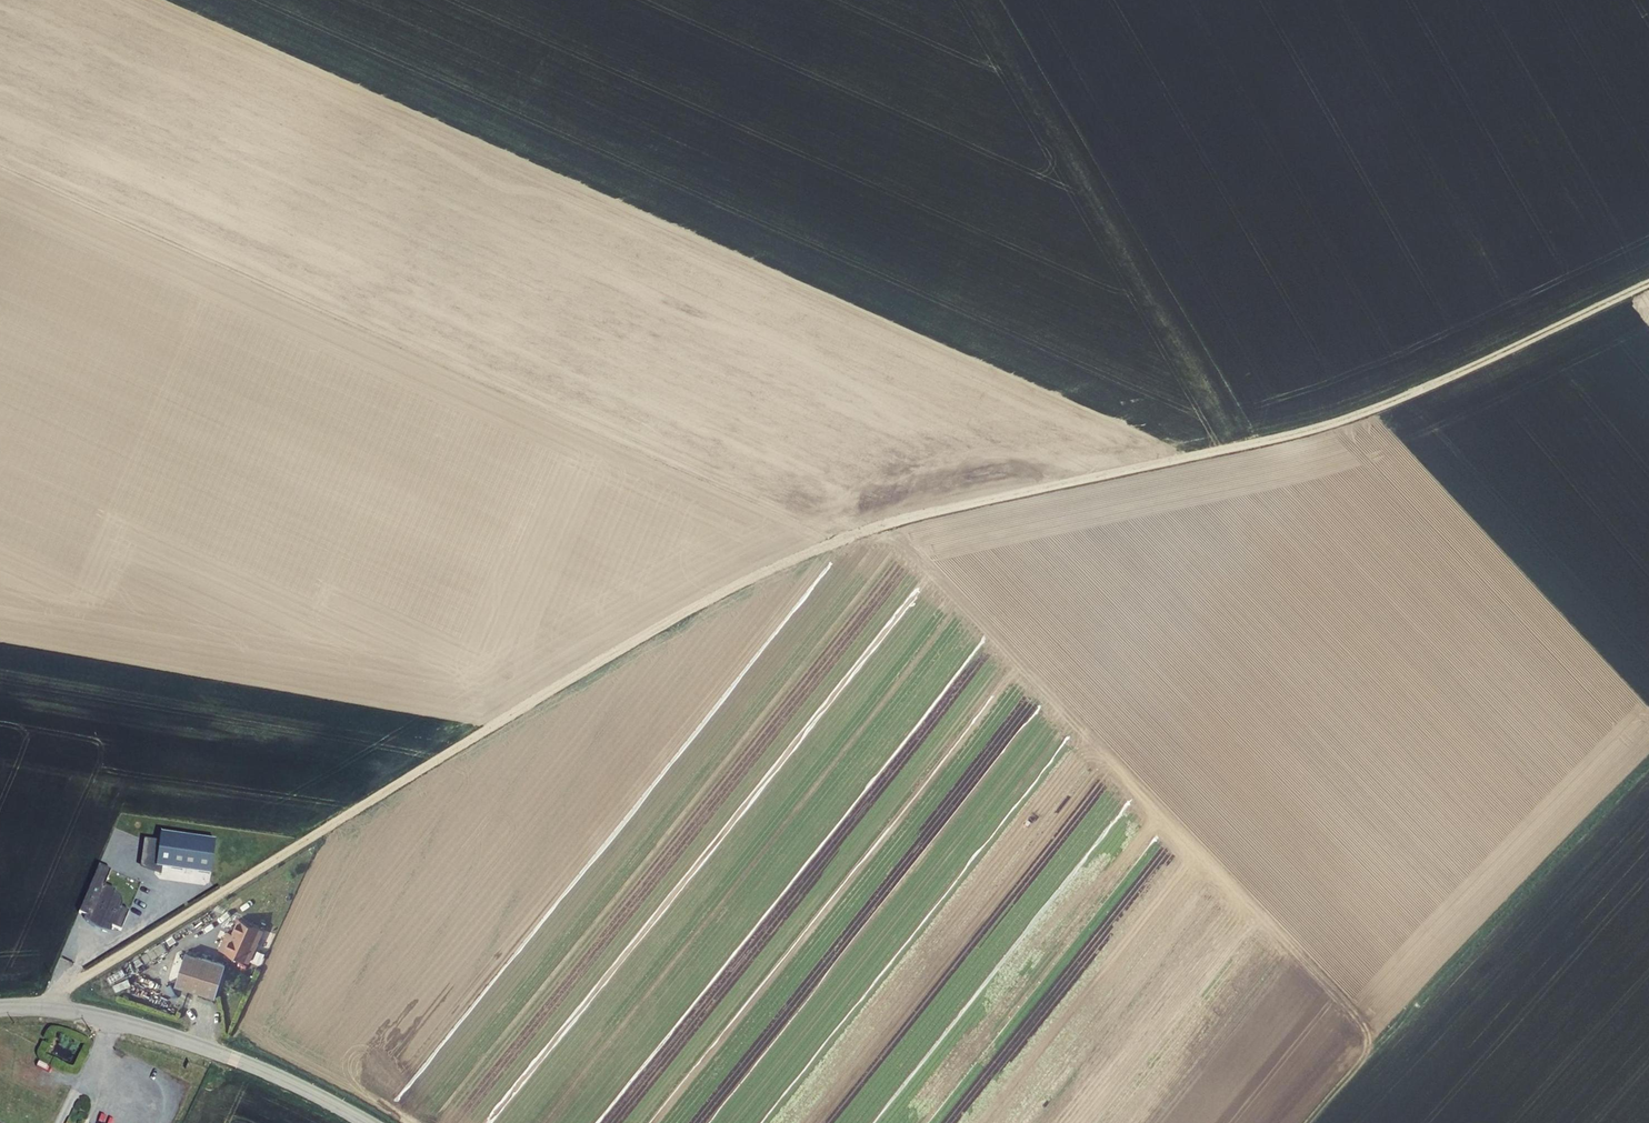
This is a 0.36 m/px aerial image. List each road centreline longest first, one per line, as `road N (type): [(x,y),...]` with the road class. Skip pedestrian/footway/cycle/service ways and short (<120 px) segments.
road 1 (track): [(44,1008),(553,693),(807,554),(910,519),(1366,414),(1648,285)]
road 2 (track): [(1315,1122),(1648,763)]
road 3 (tertiary): [(0,1009),(72,1011),(168,1036),(259,1068),(368,1122)]

